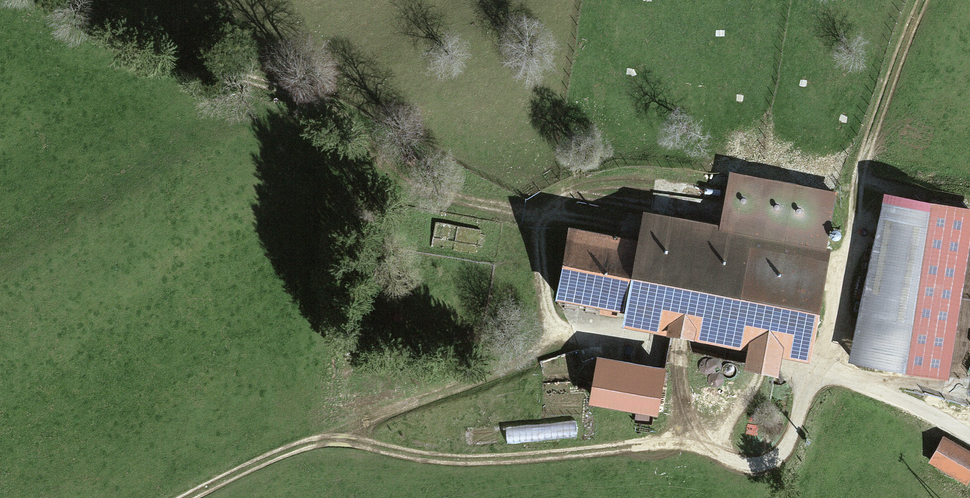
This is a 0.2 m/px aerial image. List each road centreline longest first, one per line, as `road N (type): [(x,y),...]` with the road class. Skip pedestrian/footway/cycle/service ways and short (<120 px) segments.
road 1 (track): [(184,497),(329,433),(449,458),(681,443),(759,461),(784,448),(817,371)]
road 2 (track): [(105,0),(312,102),(369,140),(401,176),(538,217)]
road 3 (track): [(817,371),(860,175),(923,0)]
road 4 (track): [(329,433),(543,351),(554,333),(538,217)]
road 5 (track): [(554,333),(817,371)]
road 6 (track): [(817,371),(969,437)]

